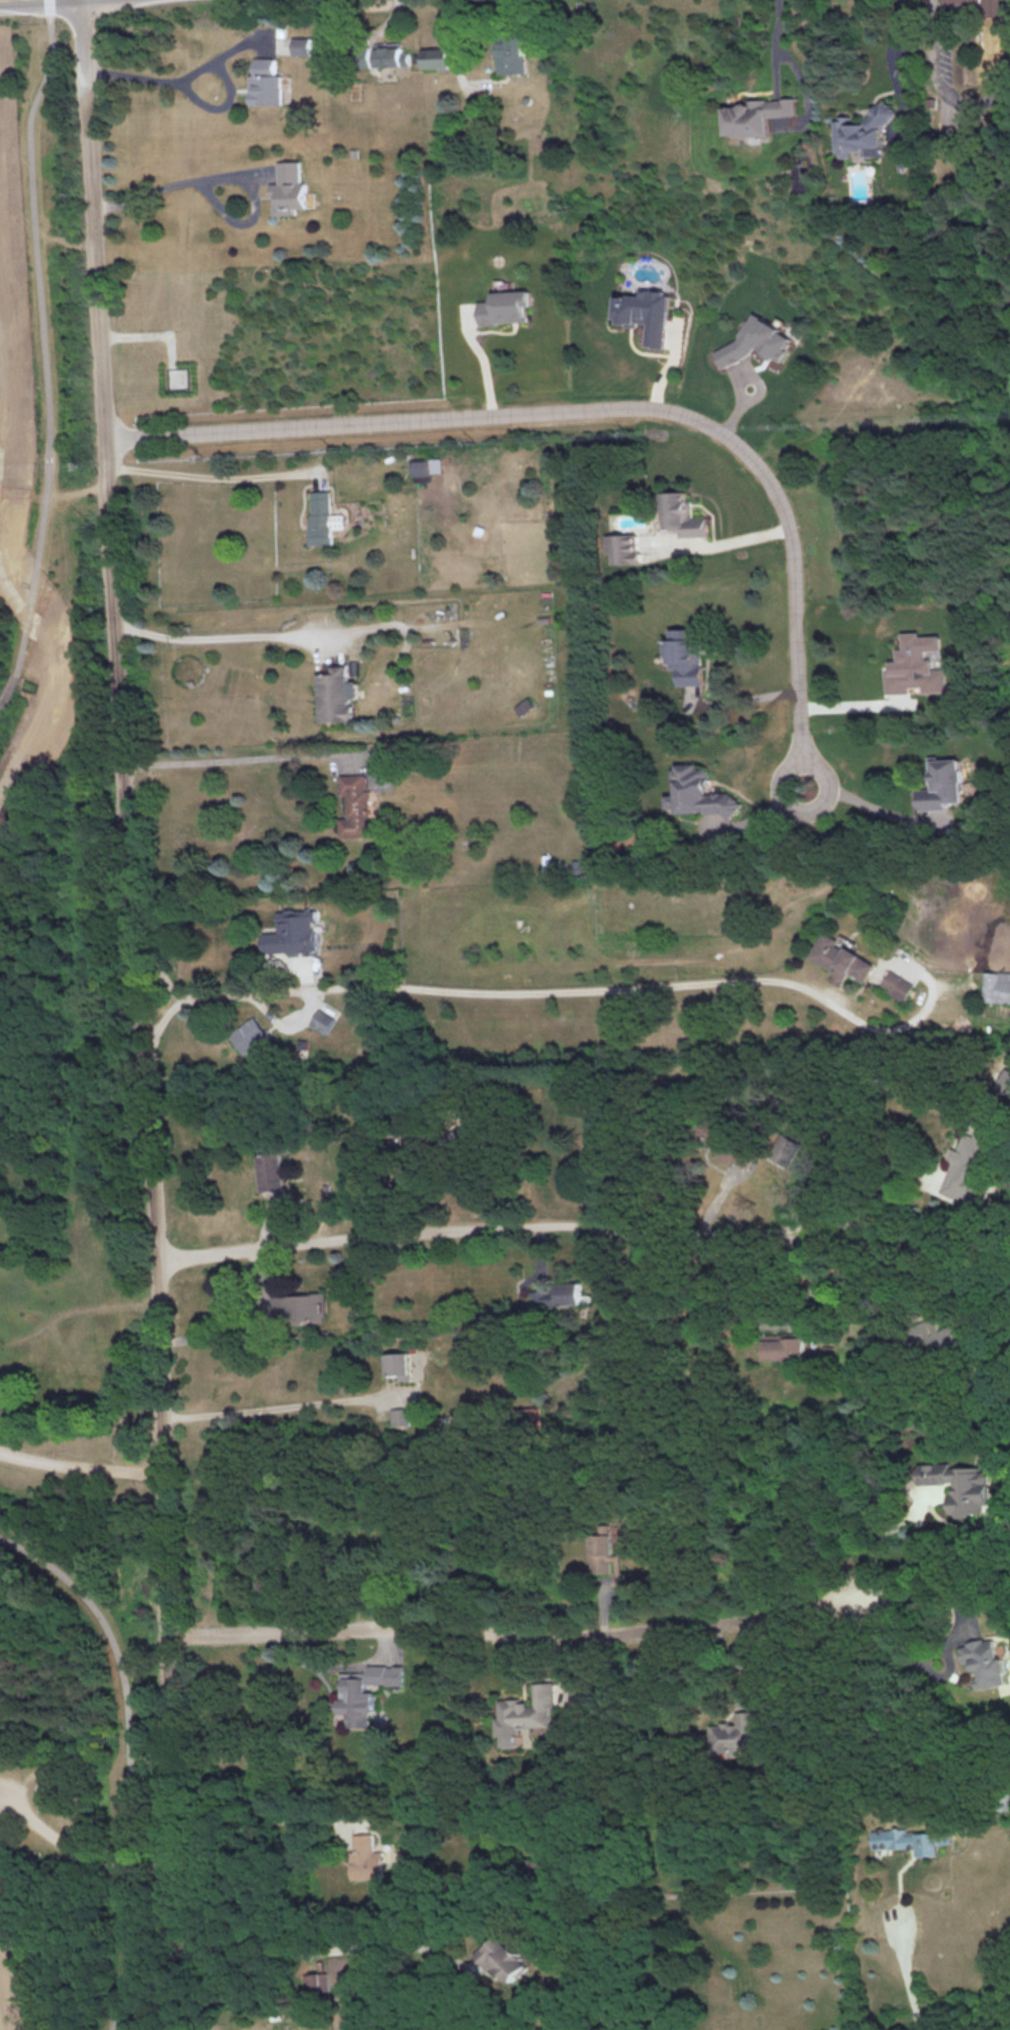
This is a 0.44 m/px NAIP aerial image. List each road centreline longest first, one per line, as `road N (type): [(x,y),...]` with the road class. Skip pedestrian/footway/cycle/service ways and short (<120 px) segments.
road 1 (residential): [(79,0),(153,1140),(183,2029)]
road 2 (residential): [(105,440),(613,409),(689,415),(732,432),(783,505),(800,569),(806,786)]
road 3 (residential): [(158,1256),(512,1224),(750,1233),(859,1208)]
road 4 (residential): [(859,1603),(797,1616),(546,1638),(446,1625),(165,1629)]
road 5 (residential): [(145,997),(783,983)]
road 6 (residential): [(0,1453),(163,1475)]

